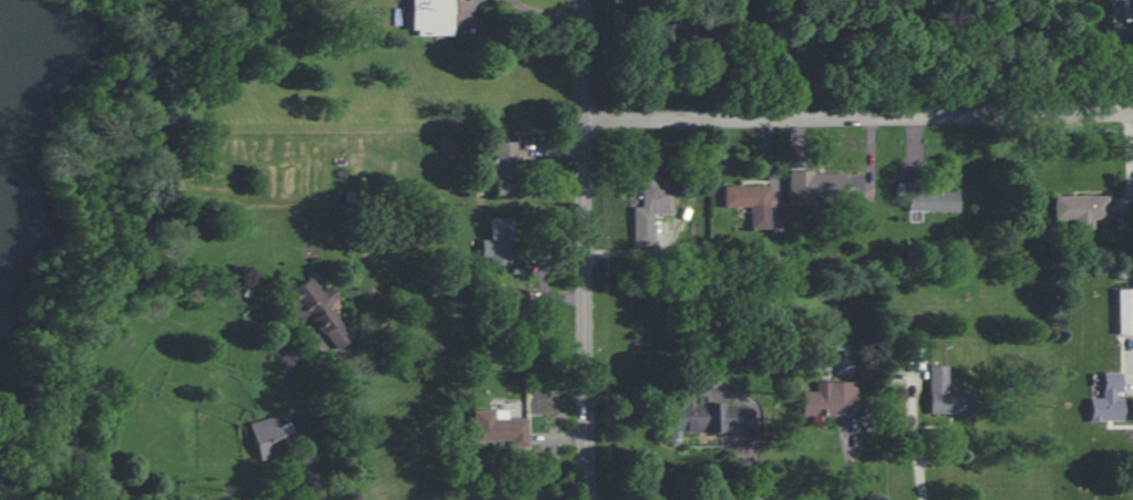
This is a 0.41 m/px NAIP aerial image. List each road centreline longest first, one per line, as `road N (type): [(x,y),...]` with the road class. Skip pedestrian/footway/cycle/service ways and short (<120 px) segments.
road 1 (residential): [(583,121),(1132,114)]
road 2 (residential): [(581,0),(587,499)]

